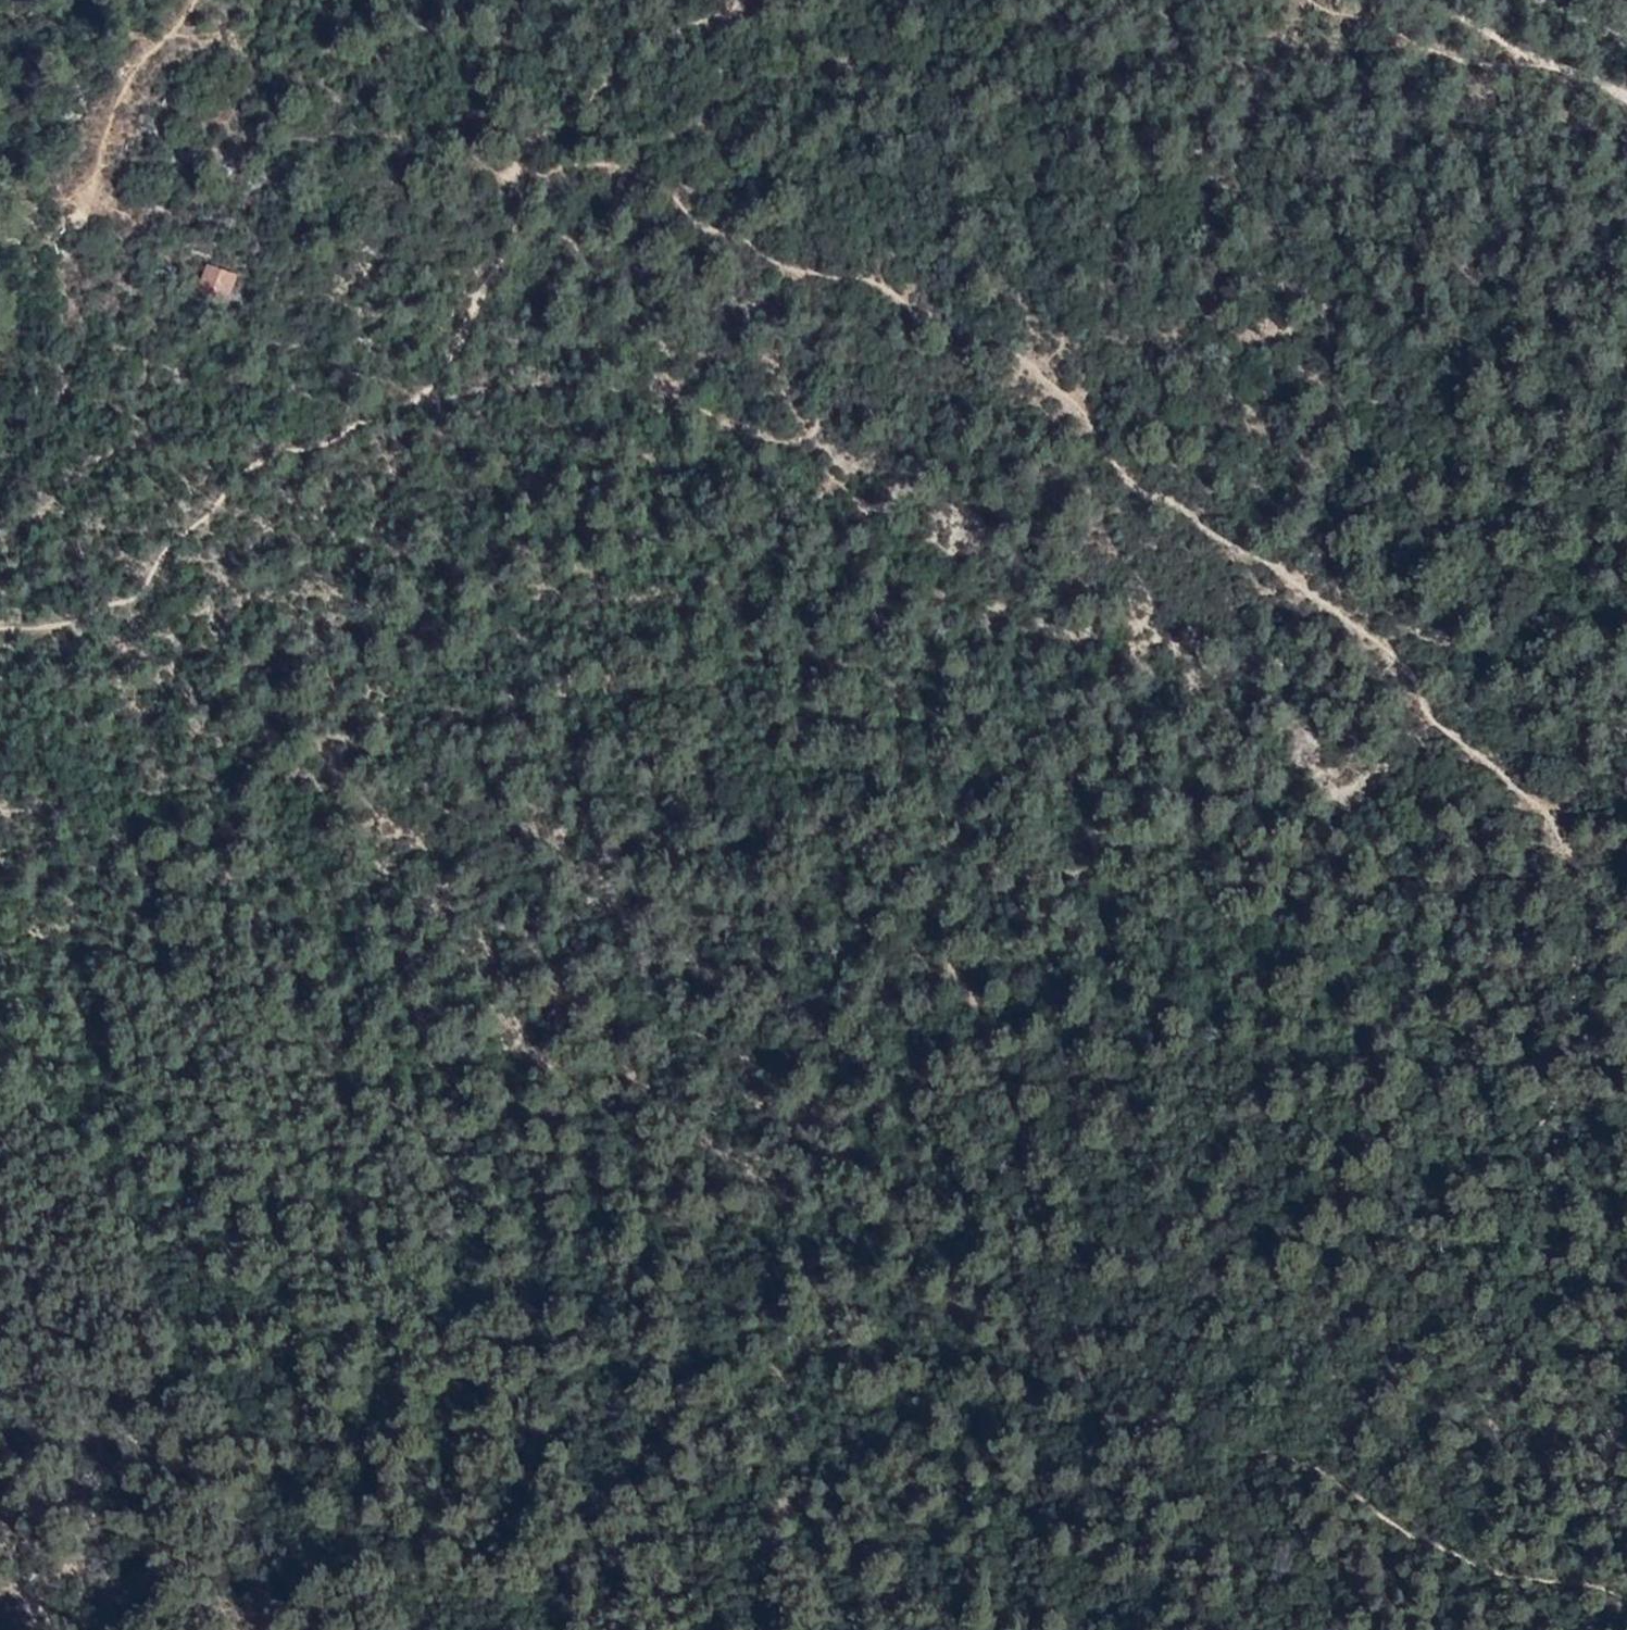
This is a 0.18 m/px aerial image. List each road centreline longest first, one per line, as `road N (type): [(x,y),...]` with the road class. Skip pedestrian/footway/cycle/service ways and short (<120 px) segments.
road 1 (track): [(193,0),(124,99),(95,182),(147,235)]
road 2 (track): [(1428,0),(1592,88),(1626,96)]

